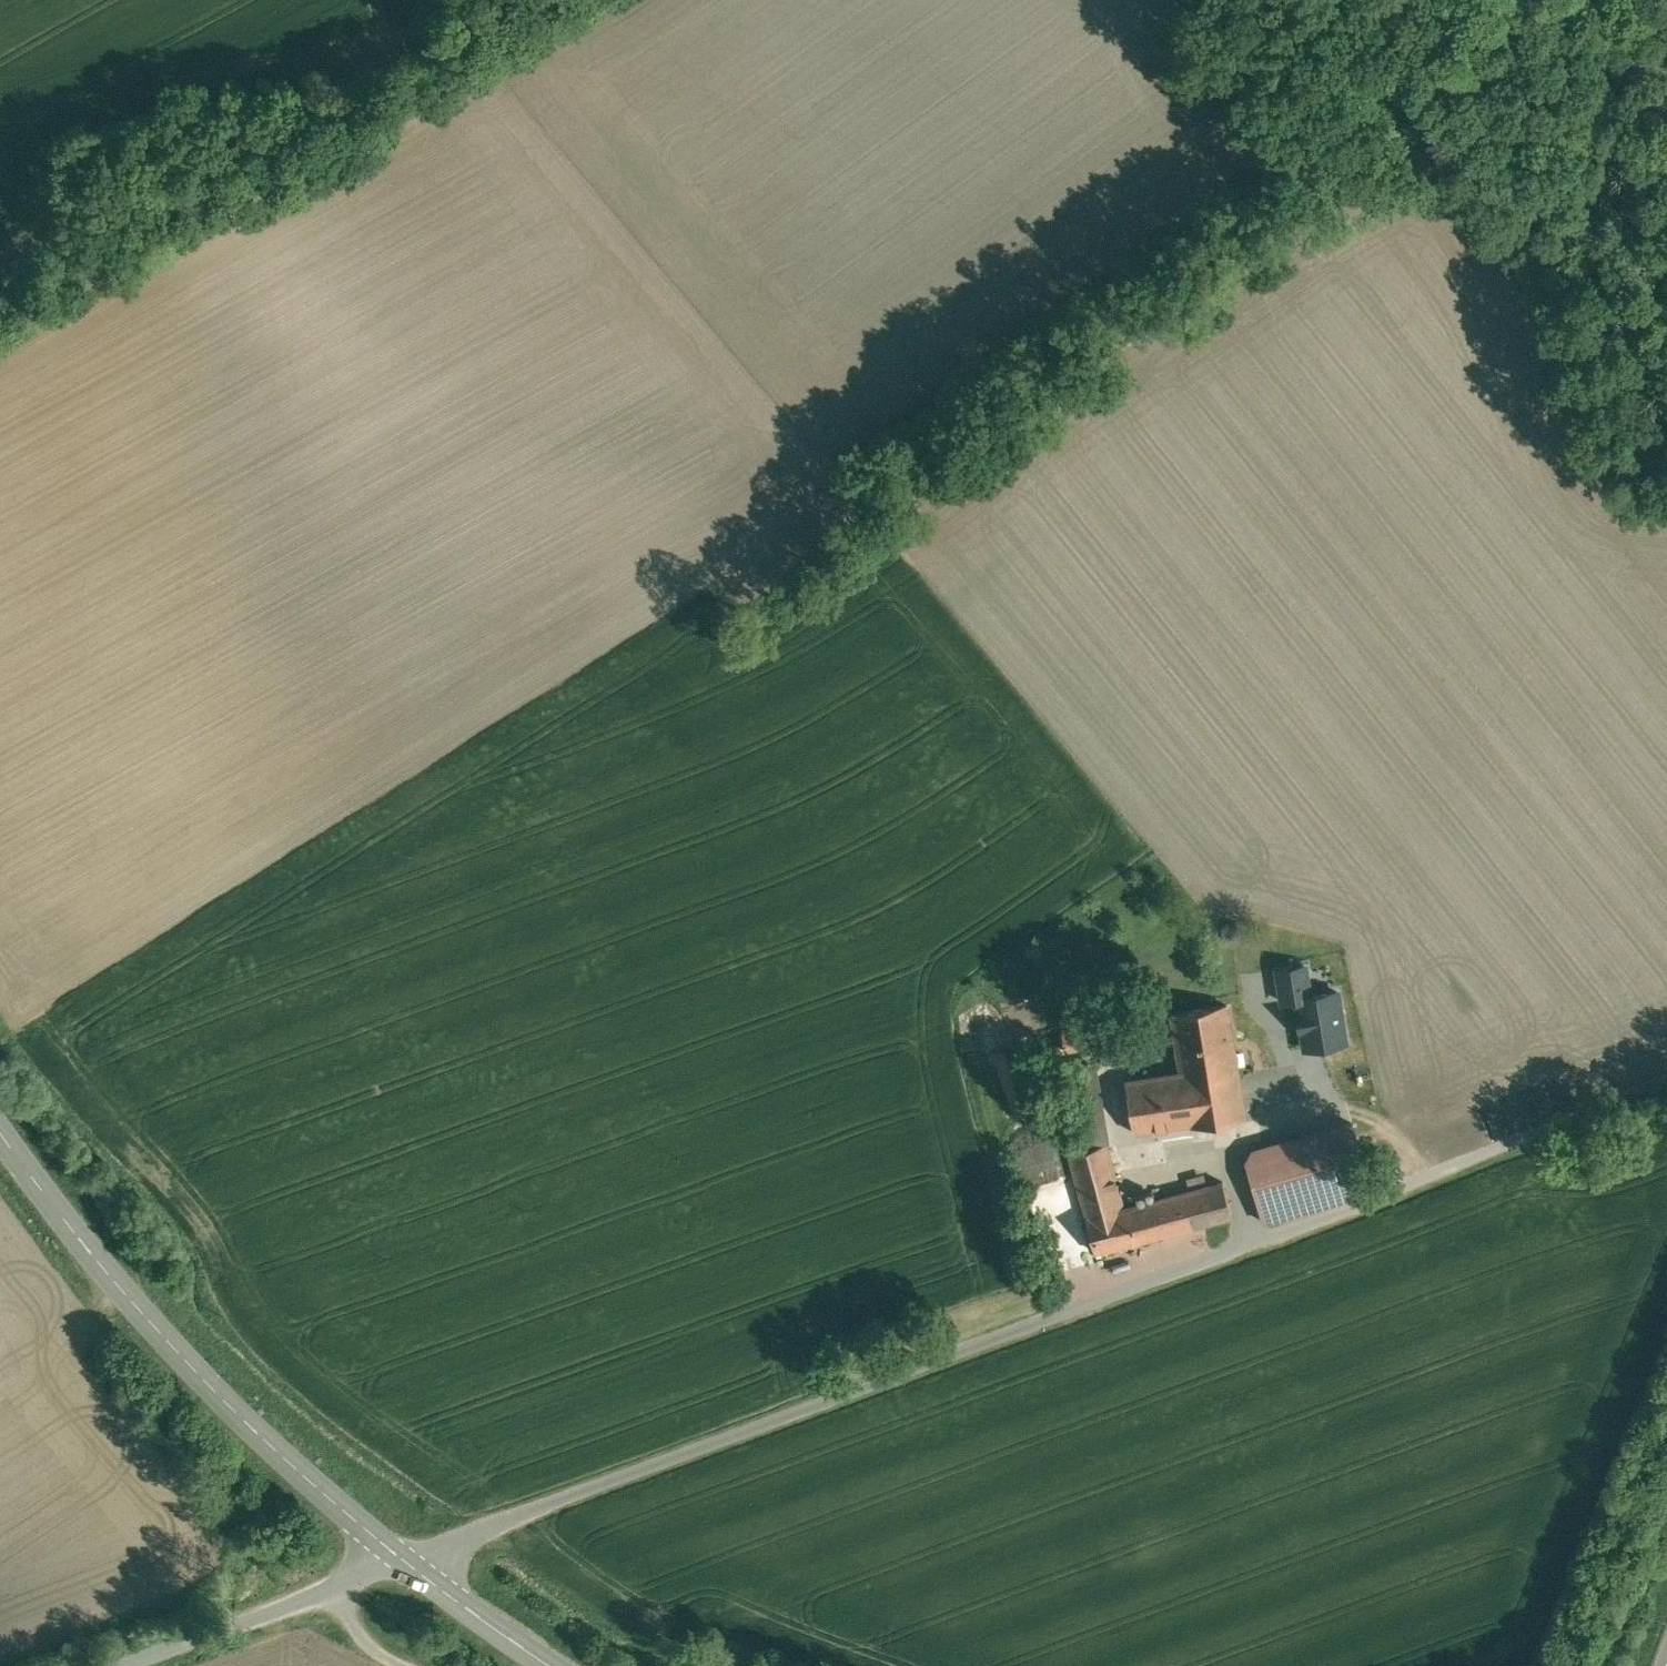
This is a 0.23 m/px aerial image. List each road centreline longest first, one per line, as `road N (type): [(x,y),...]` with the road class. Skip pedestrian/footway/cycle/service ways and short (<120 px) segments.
road 1 (tertiary): [(404,1557),(234,1410),(95,1258),(0,1127)]
road 2 (unclassified): [(112,1665),(404,1557)]
road 3 (tertiary): [(557,1665),(404,1557)]

